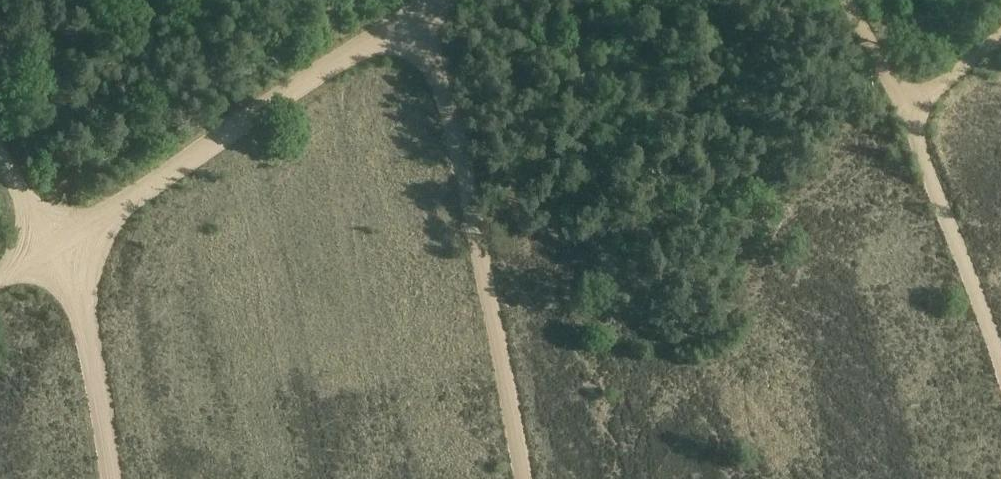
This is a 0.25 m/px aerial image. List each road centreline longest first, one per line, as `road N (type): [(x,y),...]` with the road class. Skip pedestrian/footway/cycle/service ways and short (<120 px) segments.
road 1 (track): [(433,0),(0,278)]
road 2 (track): [(523,478),(462,165),(409,17)]
road 3 (track): [(849,0),(905,108),(1000,362)]
road 4 (track): [(0,153),(57,244),(84,313),(111,478)]

